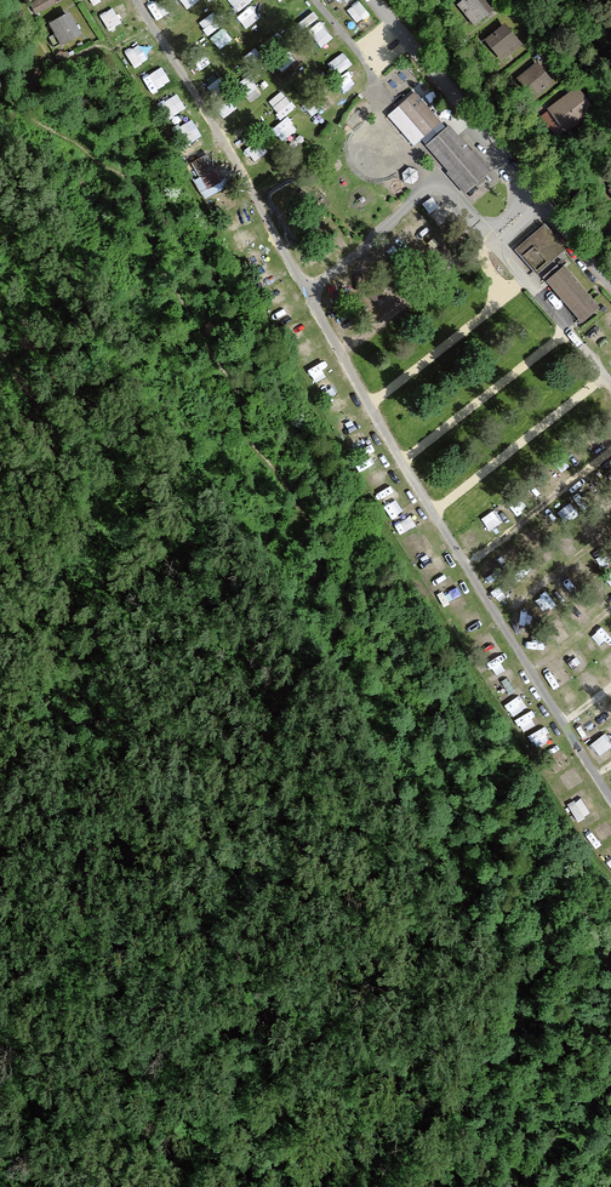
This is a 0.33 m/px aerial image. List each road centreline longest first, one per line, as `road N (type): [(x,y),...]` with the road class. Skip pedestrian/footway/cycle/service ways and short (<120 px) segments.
road 1 (residential): [(610,284),(373,0)]

